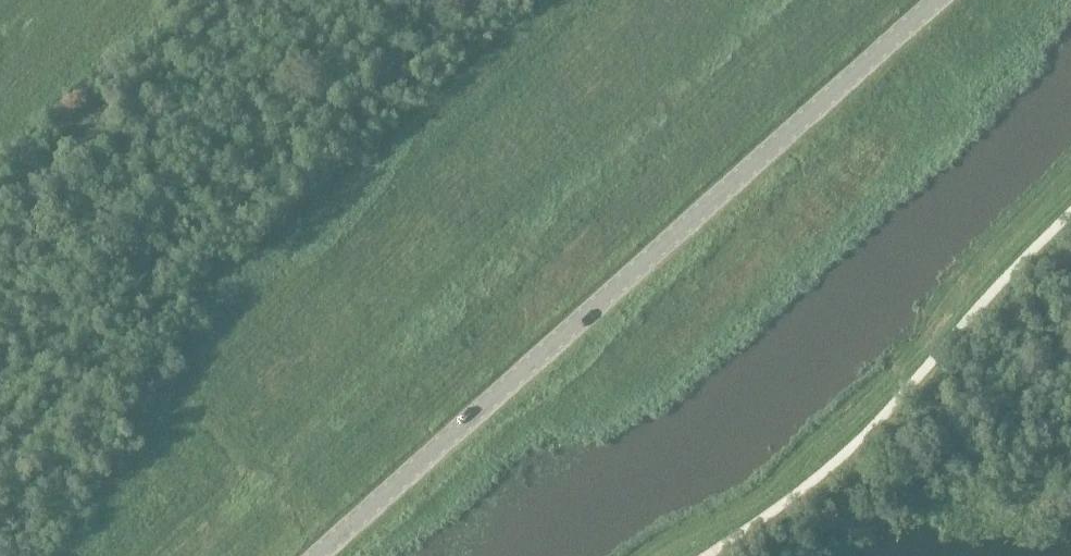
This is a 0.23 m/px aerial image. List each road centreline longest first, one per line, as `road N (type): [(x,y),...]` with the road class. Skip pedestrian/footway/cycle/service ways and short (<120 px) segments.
road 1 (tertiary): [(319,555),(940,0)]

